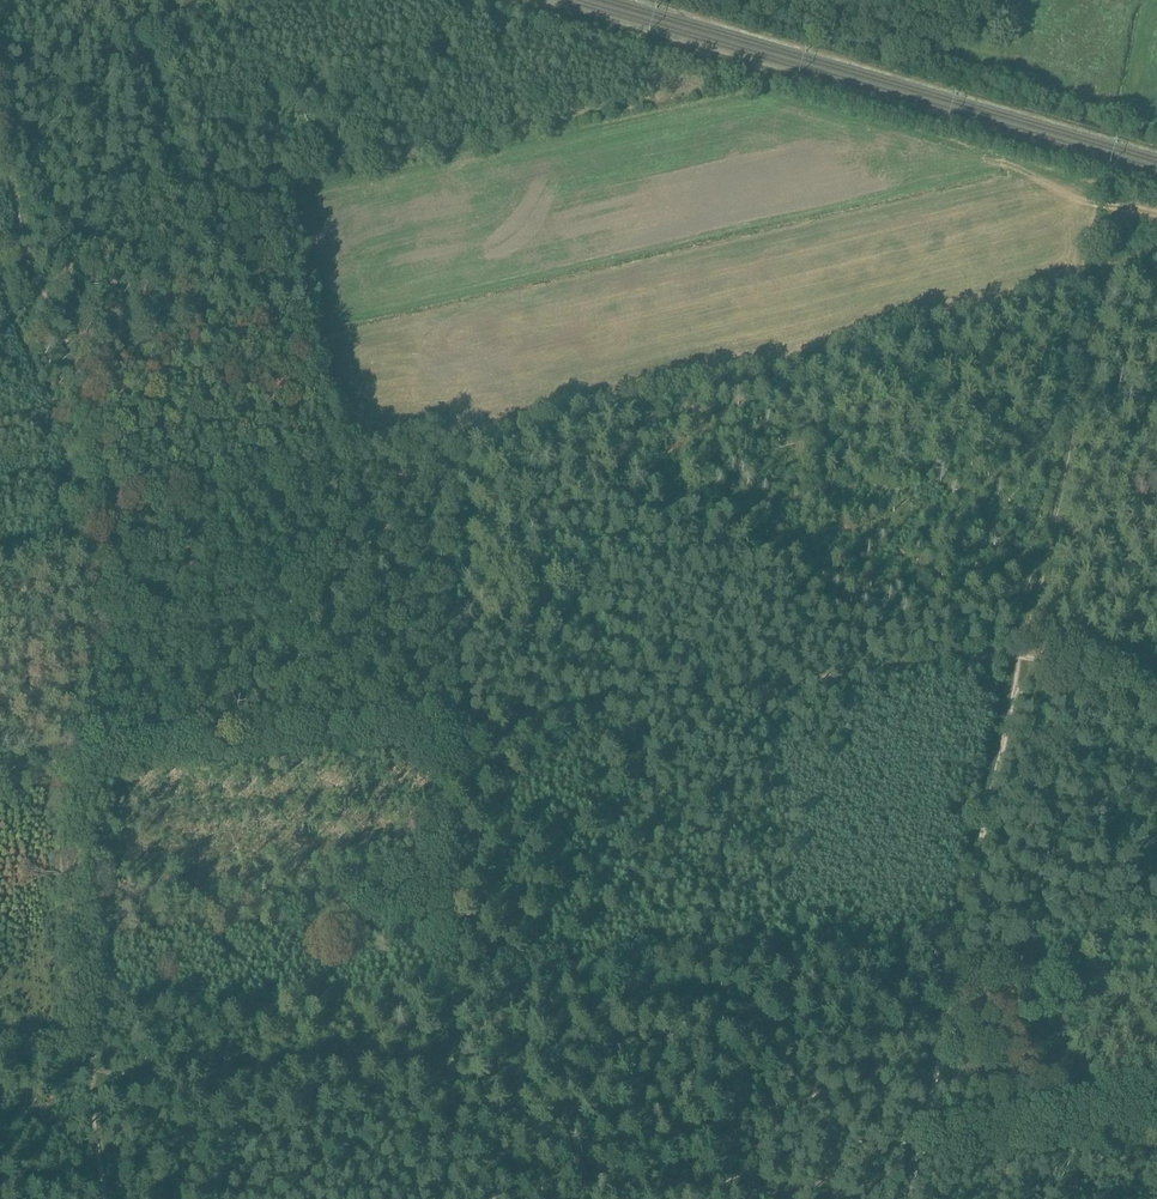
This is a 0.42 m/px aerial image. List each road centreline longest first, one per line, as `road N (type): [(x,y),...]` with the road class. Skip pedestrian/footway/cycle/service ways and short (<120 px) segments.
road 1 (track): [(1023,660),(477,716),(453,726),(99,757)]
road 2 (track): [(0,102),(23,250),(95,435),(99,757)]
road 3 (track): [(1023,660),(1111,198),(1156,212)]
road 4 (track): [(453,726),(455,1155),(445,1198)]
road 5 (track): [(99,757),(106,929),(90,1074)]
road 6 (track): [(93,508),(339,453)]
road 7 (track): [(1023,660),(1083,675),(1156,719)]

